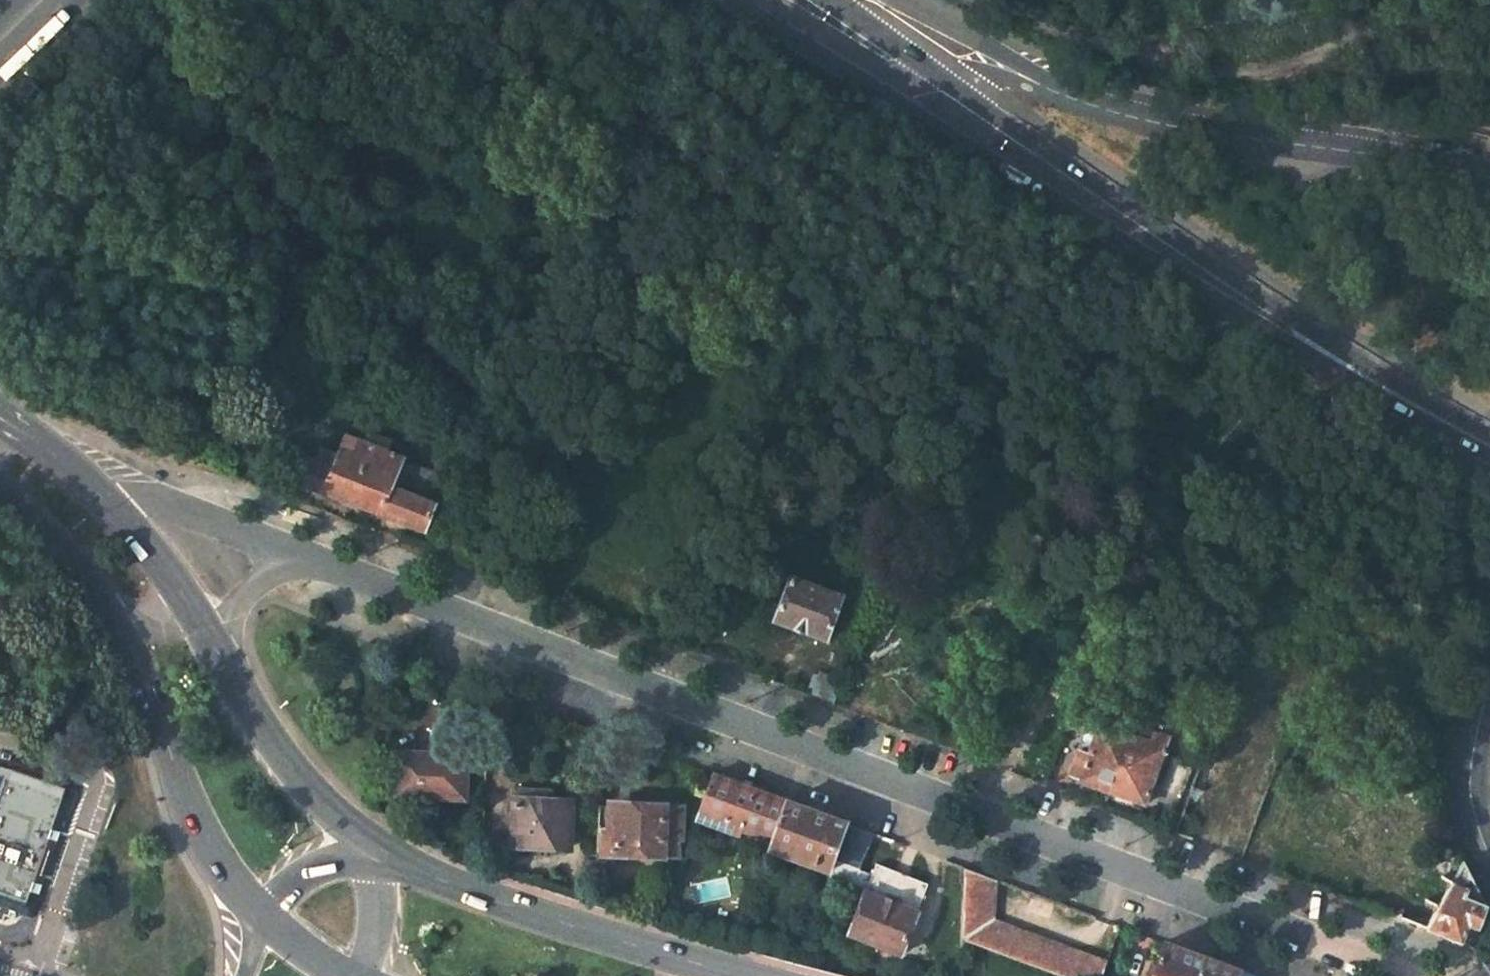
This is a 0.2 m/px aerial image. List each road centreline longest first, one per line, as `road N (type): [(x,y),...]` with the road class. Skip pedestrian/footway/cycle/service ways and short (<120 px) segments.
road 1 (residential): [(308,558),(1391,975)]
road 2 (primary): [(871,79),(1401,414),(1482,439)]
road 3 (primary): [(1482,439),(944,76)]
road 4 (unclassified): [(1024,73),(1108,106),(1221,131),(1489,175)]
road 5 (primary): [(748,975),(486,895),(377,842)]
road 6 (primary): [(112,617),(215,858),(259,910)]
road 7 (primary): [(377,842),(301,776),(220,654)]
road 8 (residential): [(308,558),(163,502),(118,503)]
road 9 (primary): [(220,654),(118,503)]
road 10 (unclassified): [(1489,686),(1470,788),(1489,858)]
road 11 (primary): [(0,491),(80,571),(112,617)]
road 12 (unclassified): [(1024,73),(892,0)]
road 13 (primary): [(745,0),(871,79)]
road 14 (primary): [(118,503),(0,422)]
road 15 (secondary): [(377,842),(309,865),(259,910)]
road 16 (secondary): [(354,975),(375,934),(377,842)]
road 17 (primary): [(944,76),(829,0)]
road 18 (residential): [(220,654),(251,590),(308,558)]

